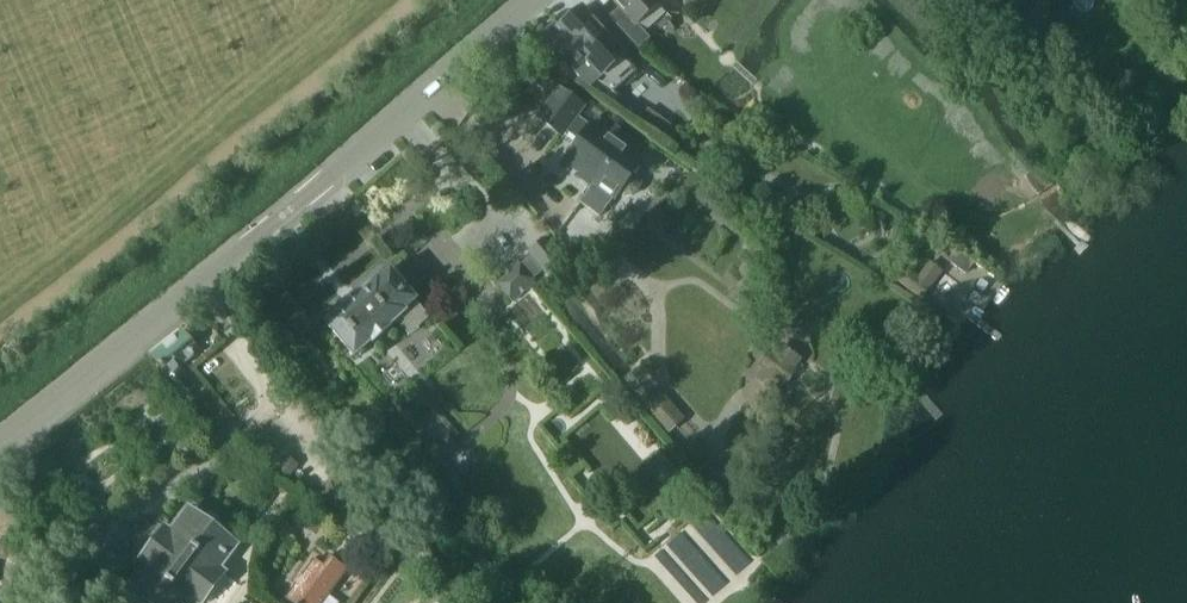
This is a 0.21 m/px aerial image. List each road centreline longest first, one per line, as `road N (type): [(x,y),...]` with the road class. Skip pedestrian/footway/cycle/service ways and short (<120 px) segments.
road 1 (unclassified): [(531,0),(372,143),(0,447)]

